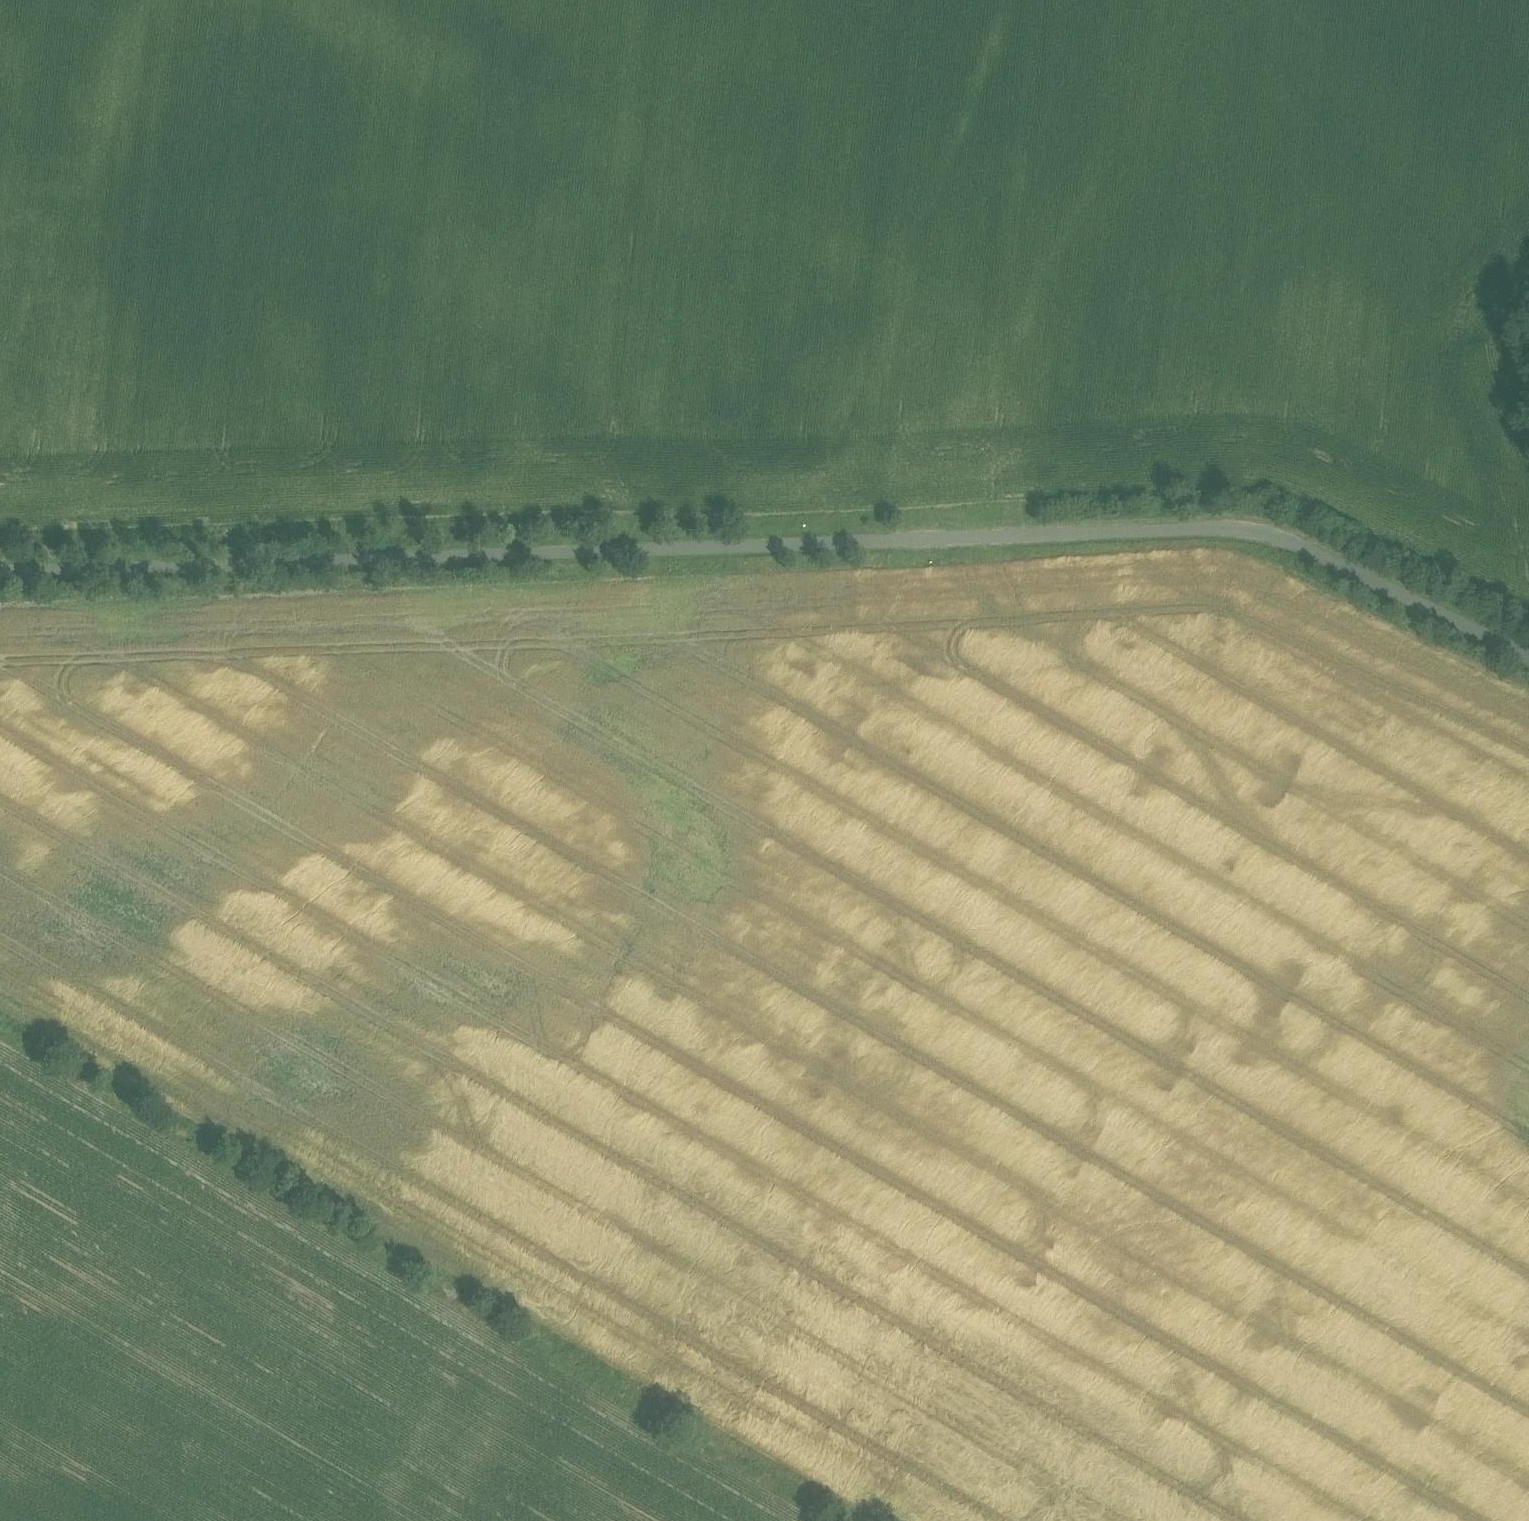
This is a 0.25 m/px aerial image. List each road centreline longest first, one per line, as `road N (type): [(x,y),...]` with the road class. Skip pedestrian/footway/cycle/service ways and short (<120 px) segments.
road 1 (unclassified): [(1528,656),(1253,531),(0,571)]

